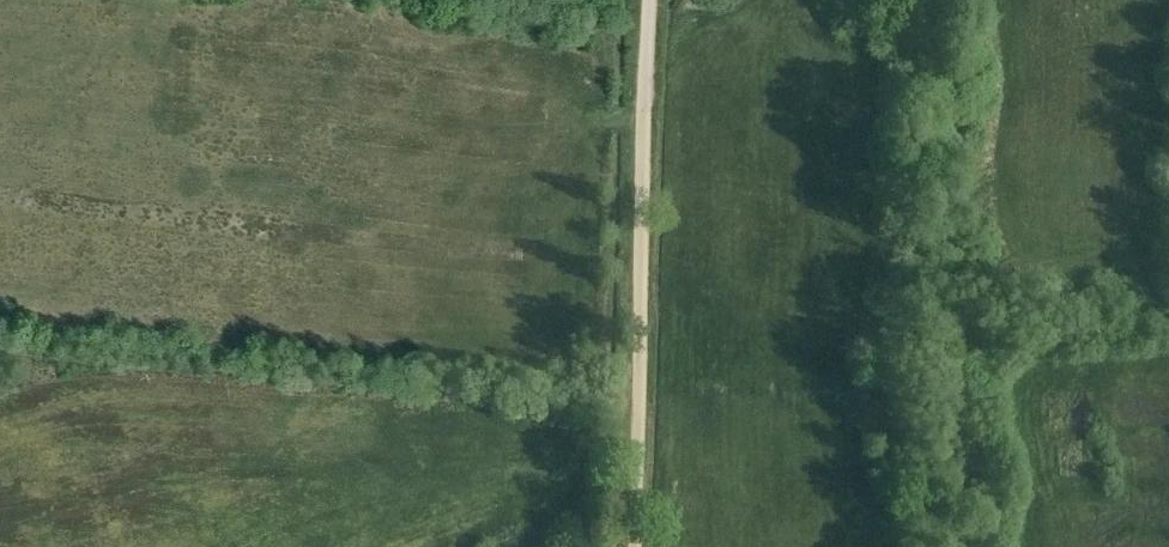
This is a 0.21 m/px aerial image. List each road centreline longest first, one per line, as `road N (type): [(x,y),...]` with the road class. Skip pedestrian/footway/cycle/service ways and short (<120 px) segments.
road 1 (track): [(640,546),(654,0)]

